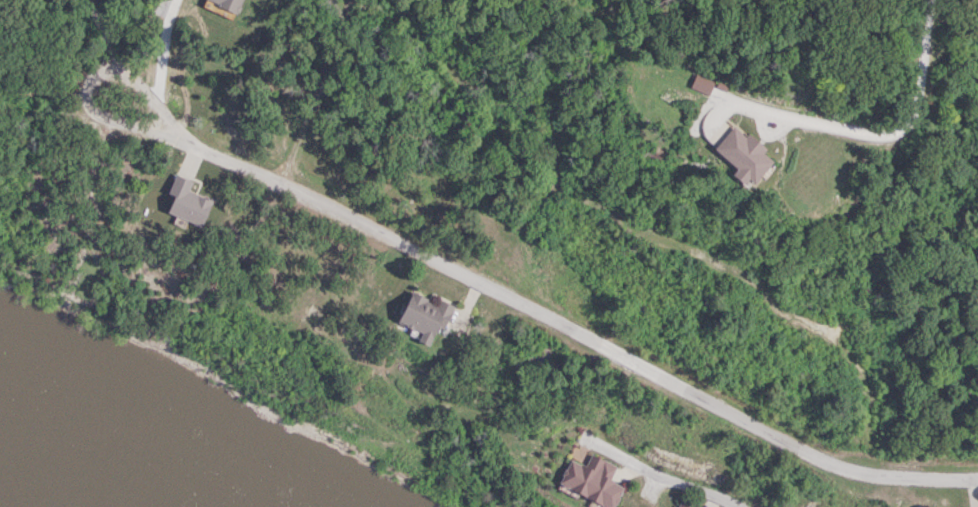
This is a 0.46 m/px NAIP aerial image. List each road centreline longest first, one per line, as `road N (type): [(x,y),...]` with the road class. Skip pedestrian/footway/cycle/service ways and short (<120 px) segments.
road 1 (residential): [(152,128),(317,202),(831,466),(884,478),(977,480)]
road 2 (residential): [(930,0),(917,101),(901,130),(875,138),(811,125)]
road 3 (residential): [(178,138),(129,77),(104,72),(93,81),(92,104),(152,128)]
road 4 (residential): [(152,128),(171,0)]

